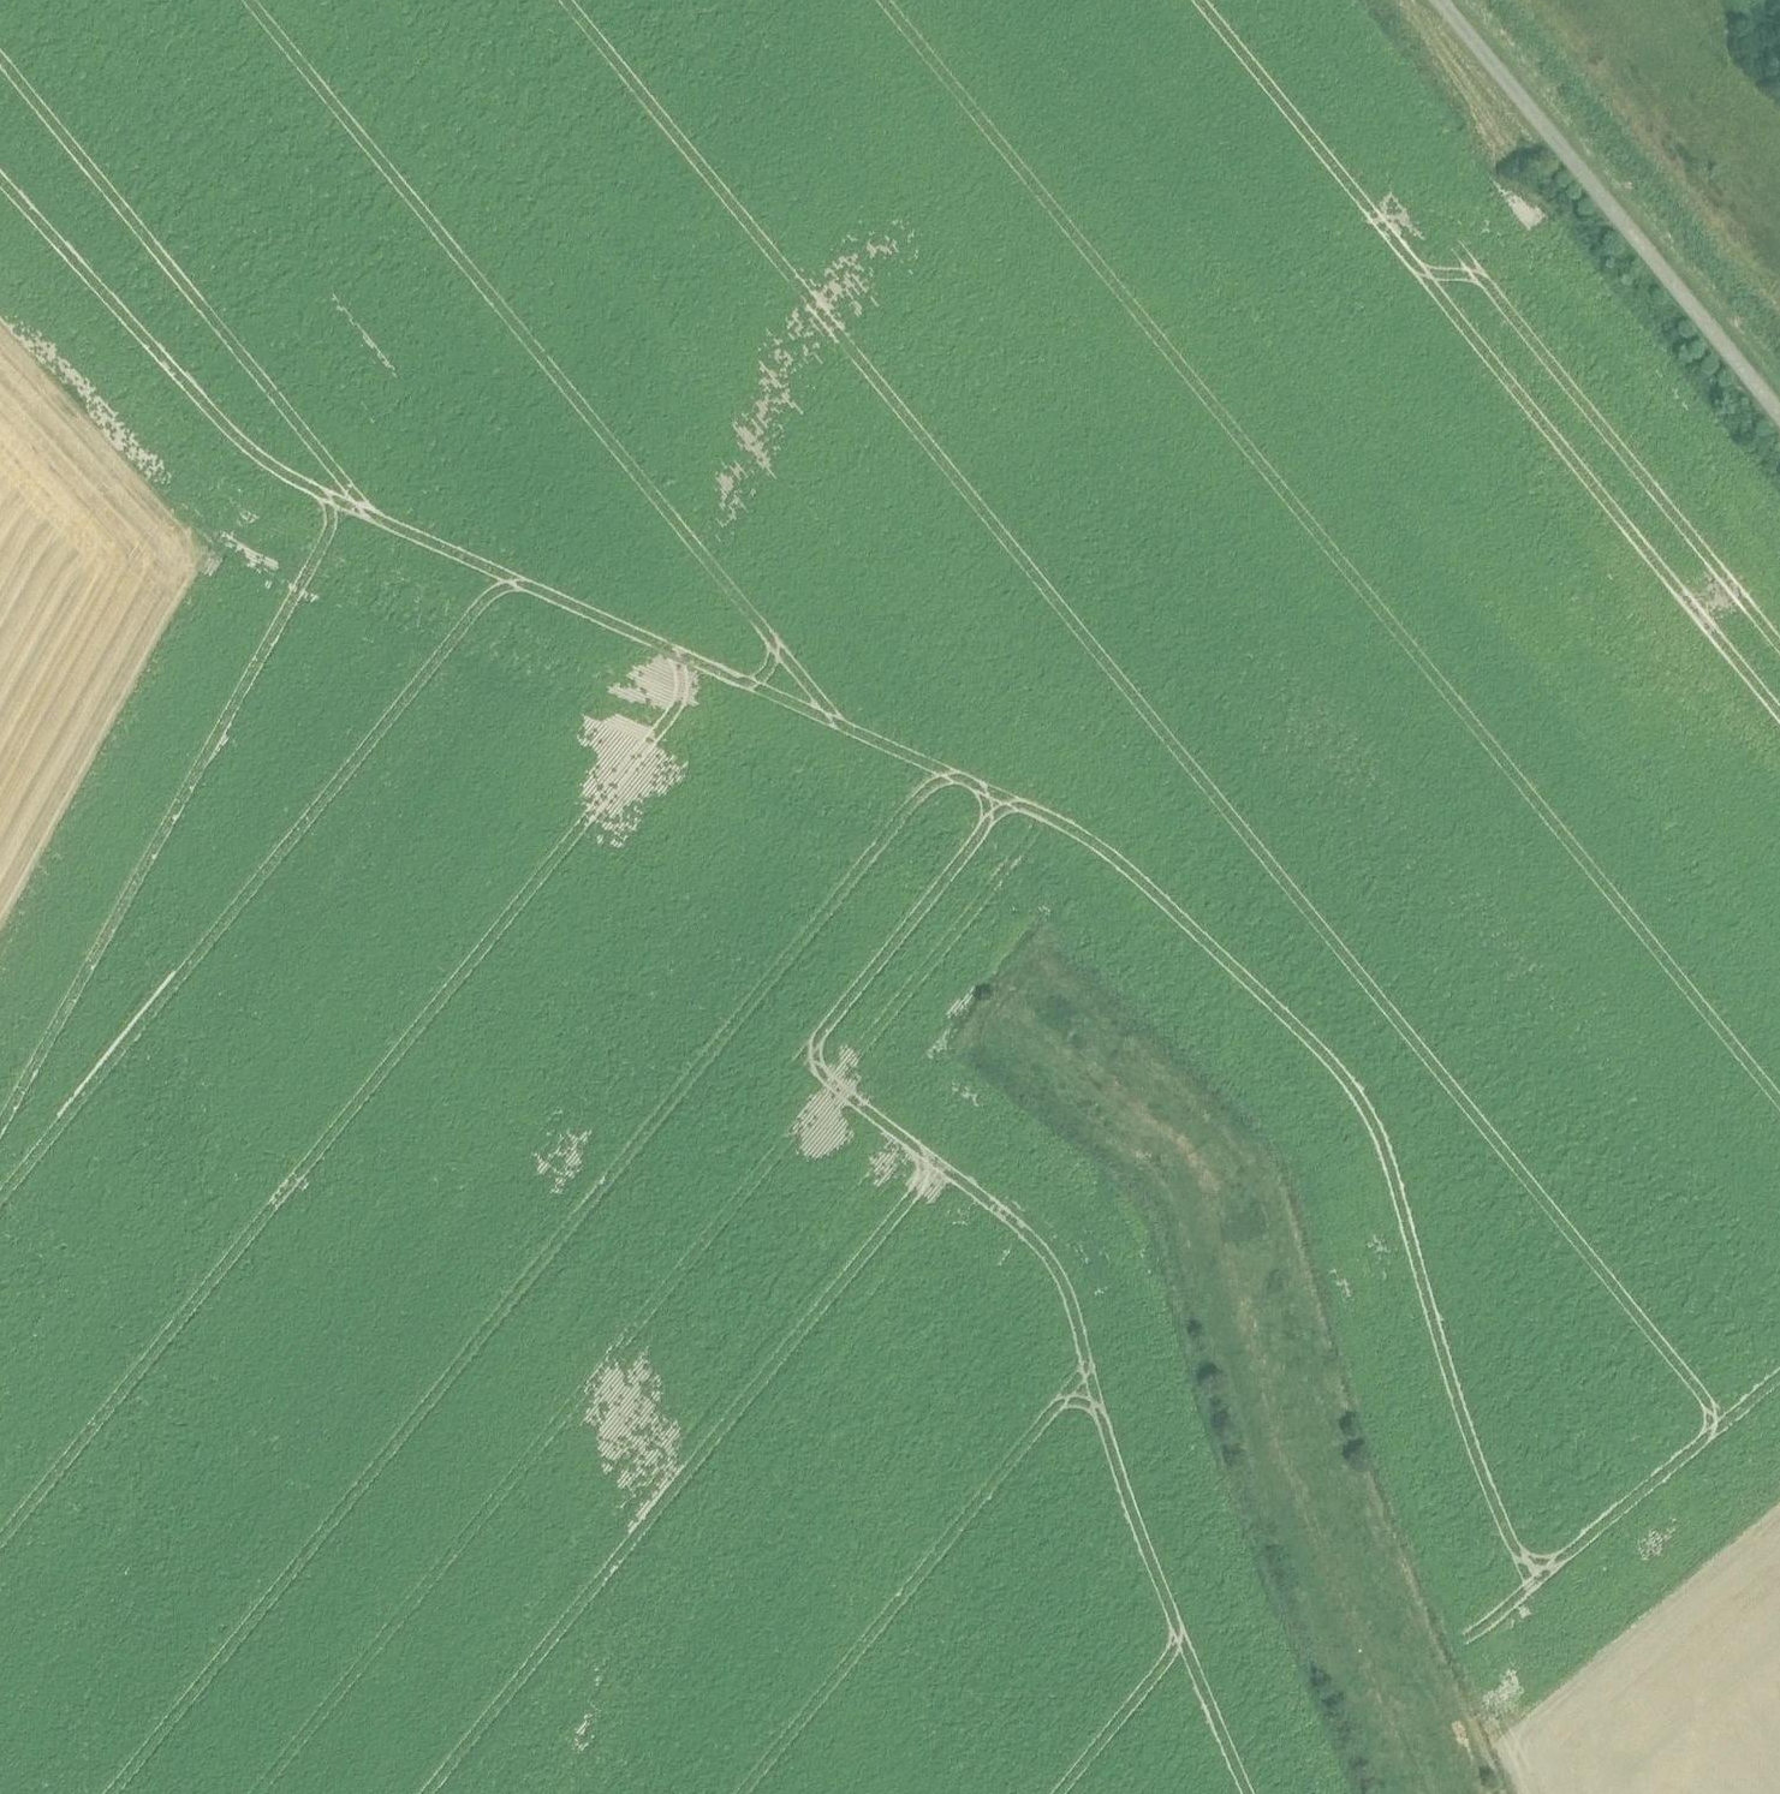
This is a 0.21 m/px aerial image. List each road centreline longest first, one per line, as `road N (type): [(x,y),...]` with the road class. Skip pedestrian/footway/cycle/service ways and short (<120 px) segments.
road 1 (unclassified): [(1779,413),(1439,0)]

